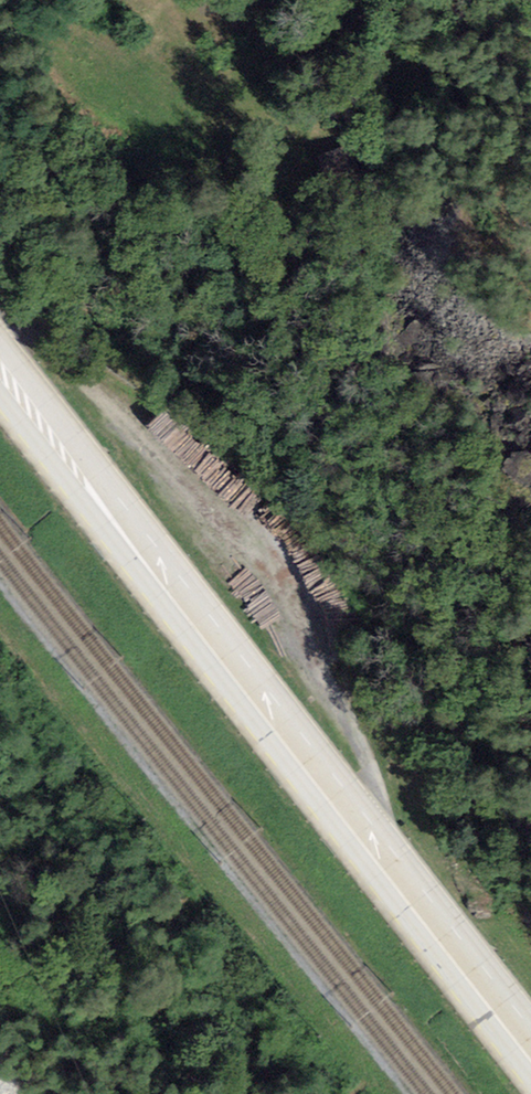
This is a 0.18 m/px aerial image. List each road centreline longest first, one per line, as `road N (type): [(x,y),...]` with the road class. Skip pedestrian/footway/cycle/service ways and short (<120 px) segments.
road 1 (primary): [(530,1049),(0,369)]
road 2 (track): [(377,850),(370,757),(341,688),(208,512),(112,403),(42,346),(0,332)]

